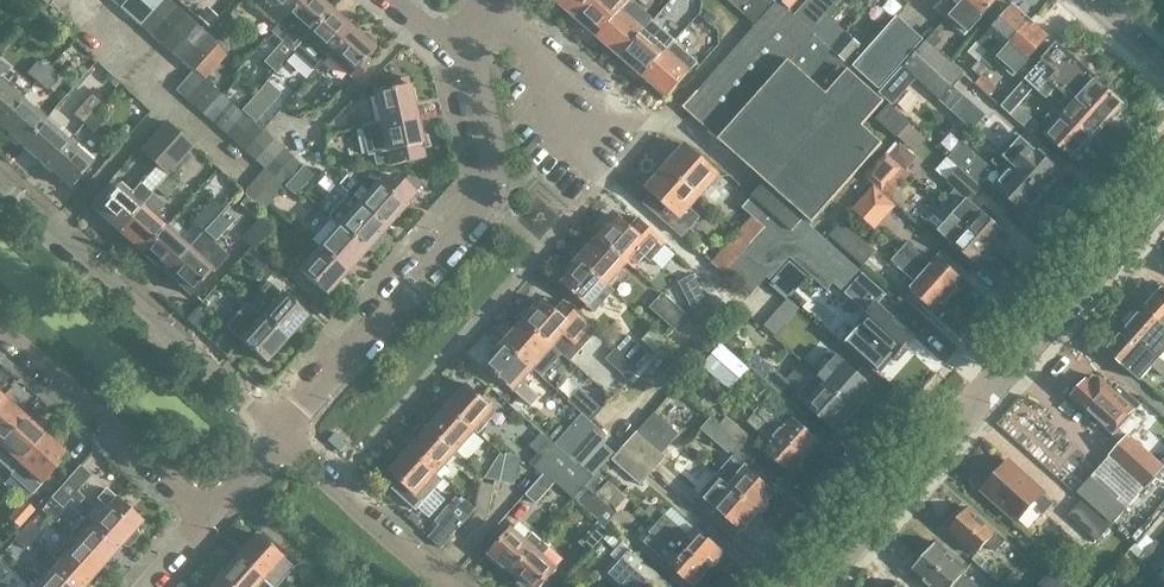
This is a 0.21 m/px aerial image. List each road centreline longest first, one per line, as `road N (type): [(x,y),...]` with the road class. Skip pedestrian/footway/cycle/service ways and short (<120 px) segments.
road 1 (residential): [(812,586),(1163,188)]
road 2 (residential): [(272,435),(443,230),(467,147),(431,45)]
road 3 (residential): [(272,435),(0,188)]
road 4 (residential): [(0,342),(197,518)]
road 5 (residential): [(445,586),(272,435)]

